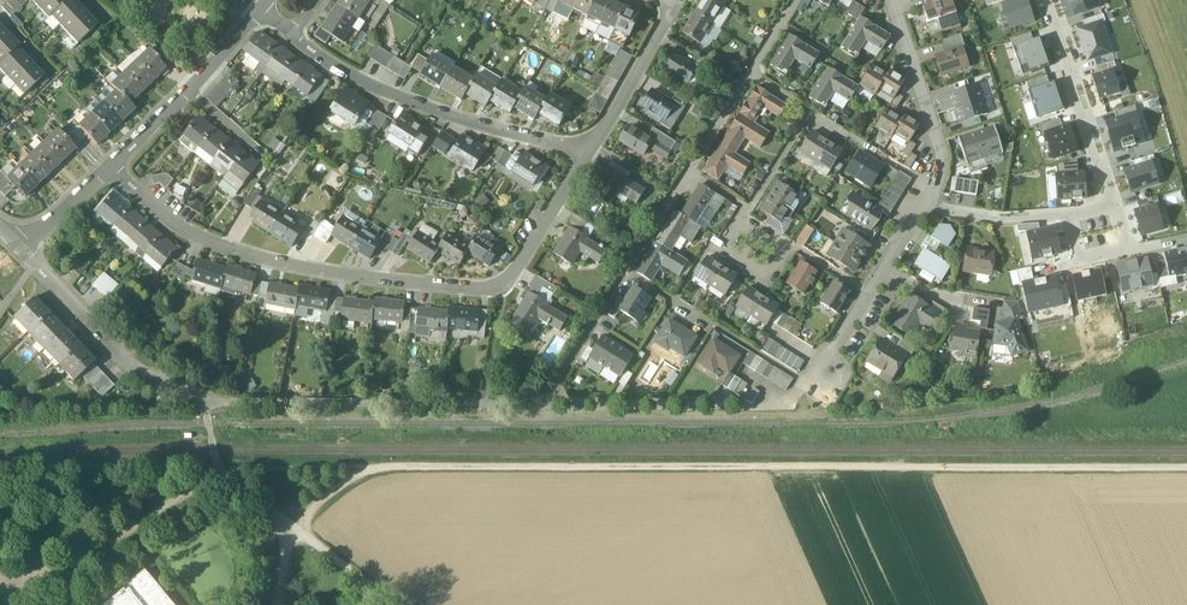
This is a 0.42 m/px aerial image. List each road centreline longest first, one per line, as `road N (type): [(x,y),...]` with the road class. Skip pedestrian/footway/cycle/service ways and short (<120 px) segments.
road 1 (residential): [(590,153),(502,291),(269,262),(200,239),(110,168)]
road 2 (residential): [(590,153),(451,118),(337,70),(295,38)]
road 3 (residential): [(21,251),(142,374),(202,402)]
road 4 (residential): [(751,74),(627,270)]
road 5 (residential): [(1042,0),(1117,209)]
road 6 (residential): [(259,11),(110,168)]
road 7 (residential): [(751,74),(932,190)]
road 8 (residential): [(889,0),(939,159),(932,190)]
road 9 (residential): [(676,2),(590,153)]
road 10 (residential): [(627,270),(550,404)]
road 11 (residential): [(1069,215),(1000,221),(922,208)]
road 12 (residential): [(744,218),(720,257),(767,286),(791,247)]
road 13 (residential): [(743,344),(627,270)]
road 14 (residential): [(1069,215),(1077,259),(1126,249),(1117,209)]
road 15 (residential): [(110,168),(21,251)]

